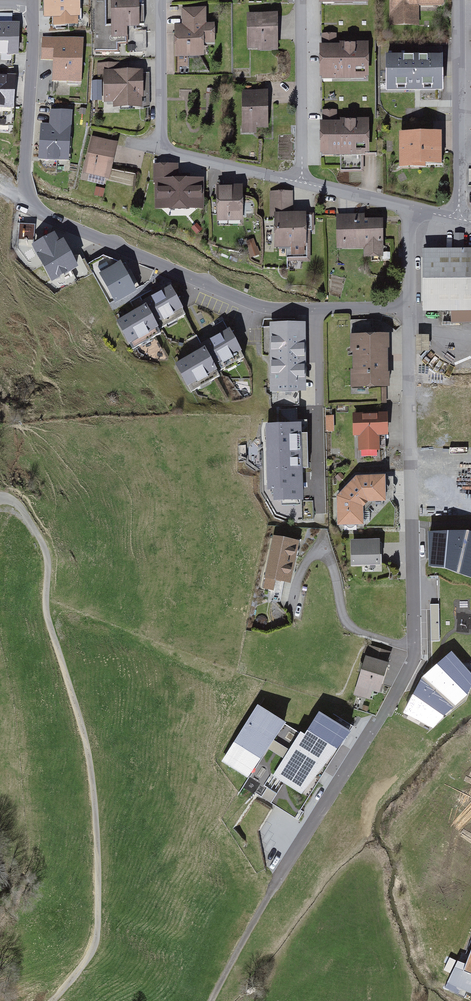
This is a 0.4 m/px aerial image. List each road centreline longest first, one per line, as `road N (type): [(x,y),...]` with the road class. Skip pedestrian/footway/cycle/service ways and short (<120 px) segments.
road 1 (residential): [(411,309),(260,309),(46,216),(25,187),(33,6)]
road 2 (track): [(0,501),(21,509),(51,558),(48,613),(90,755),(97,817),(100,934),(92,961),(57,1000)]
road 3 (residential): [(411,309),(416,650)]
road 4 (residential): [(302,183),(171,155),(160,143),(158,0)]
road 5 (residential): [(461,0),(462,224)]
road 6 (residential): [(302,0),(302,183)]
road 7 (track): [(216,1000),(276,883)]

